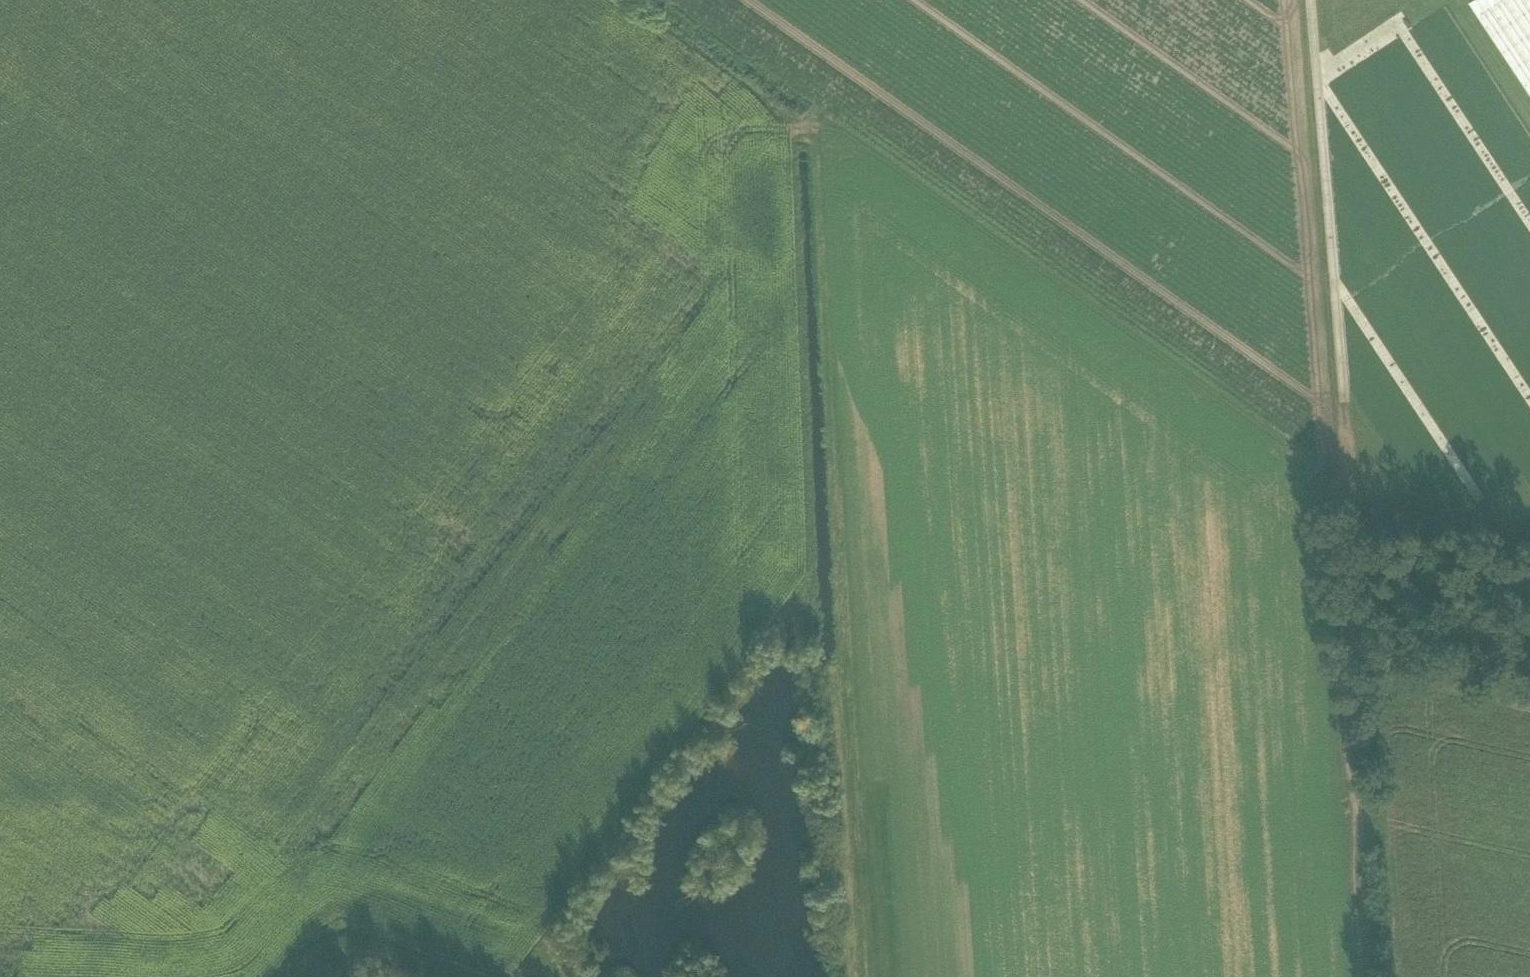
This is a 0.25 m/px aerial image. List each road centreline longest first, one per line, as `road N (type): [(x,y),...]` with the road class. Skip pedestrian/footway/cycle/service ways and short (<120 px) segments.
road 1 (track): [(1372,976),(1347,381),(1309,0)]
road 2 (track): [(478,976),(377,939),(328,942),(296,976)]

